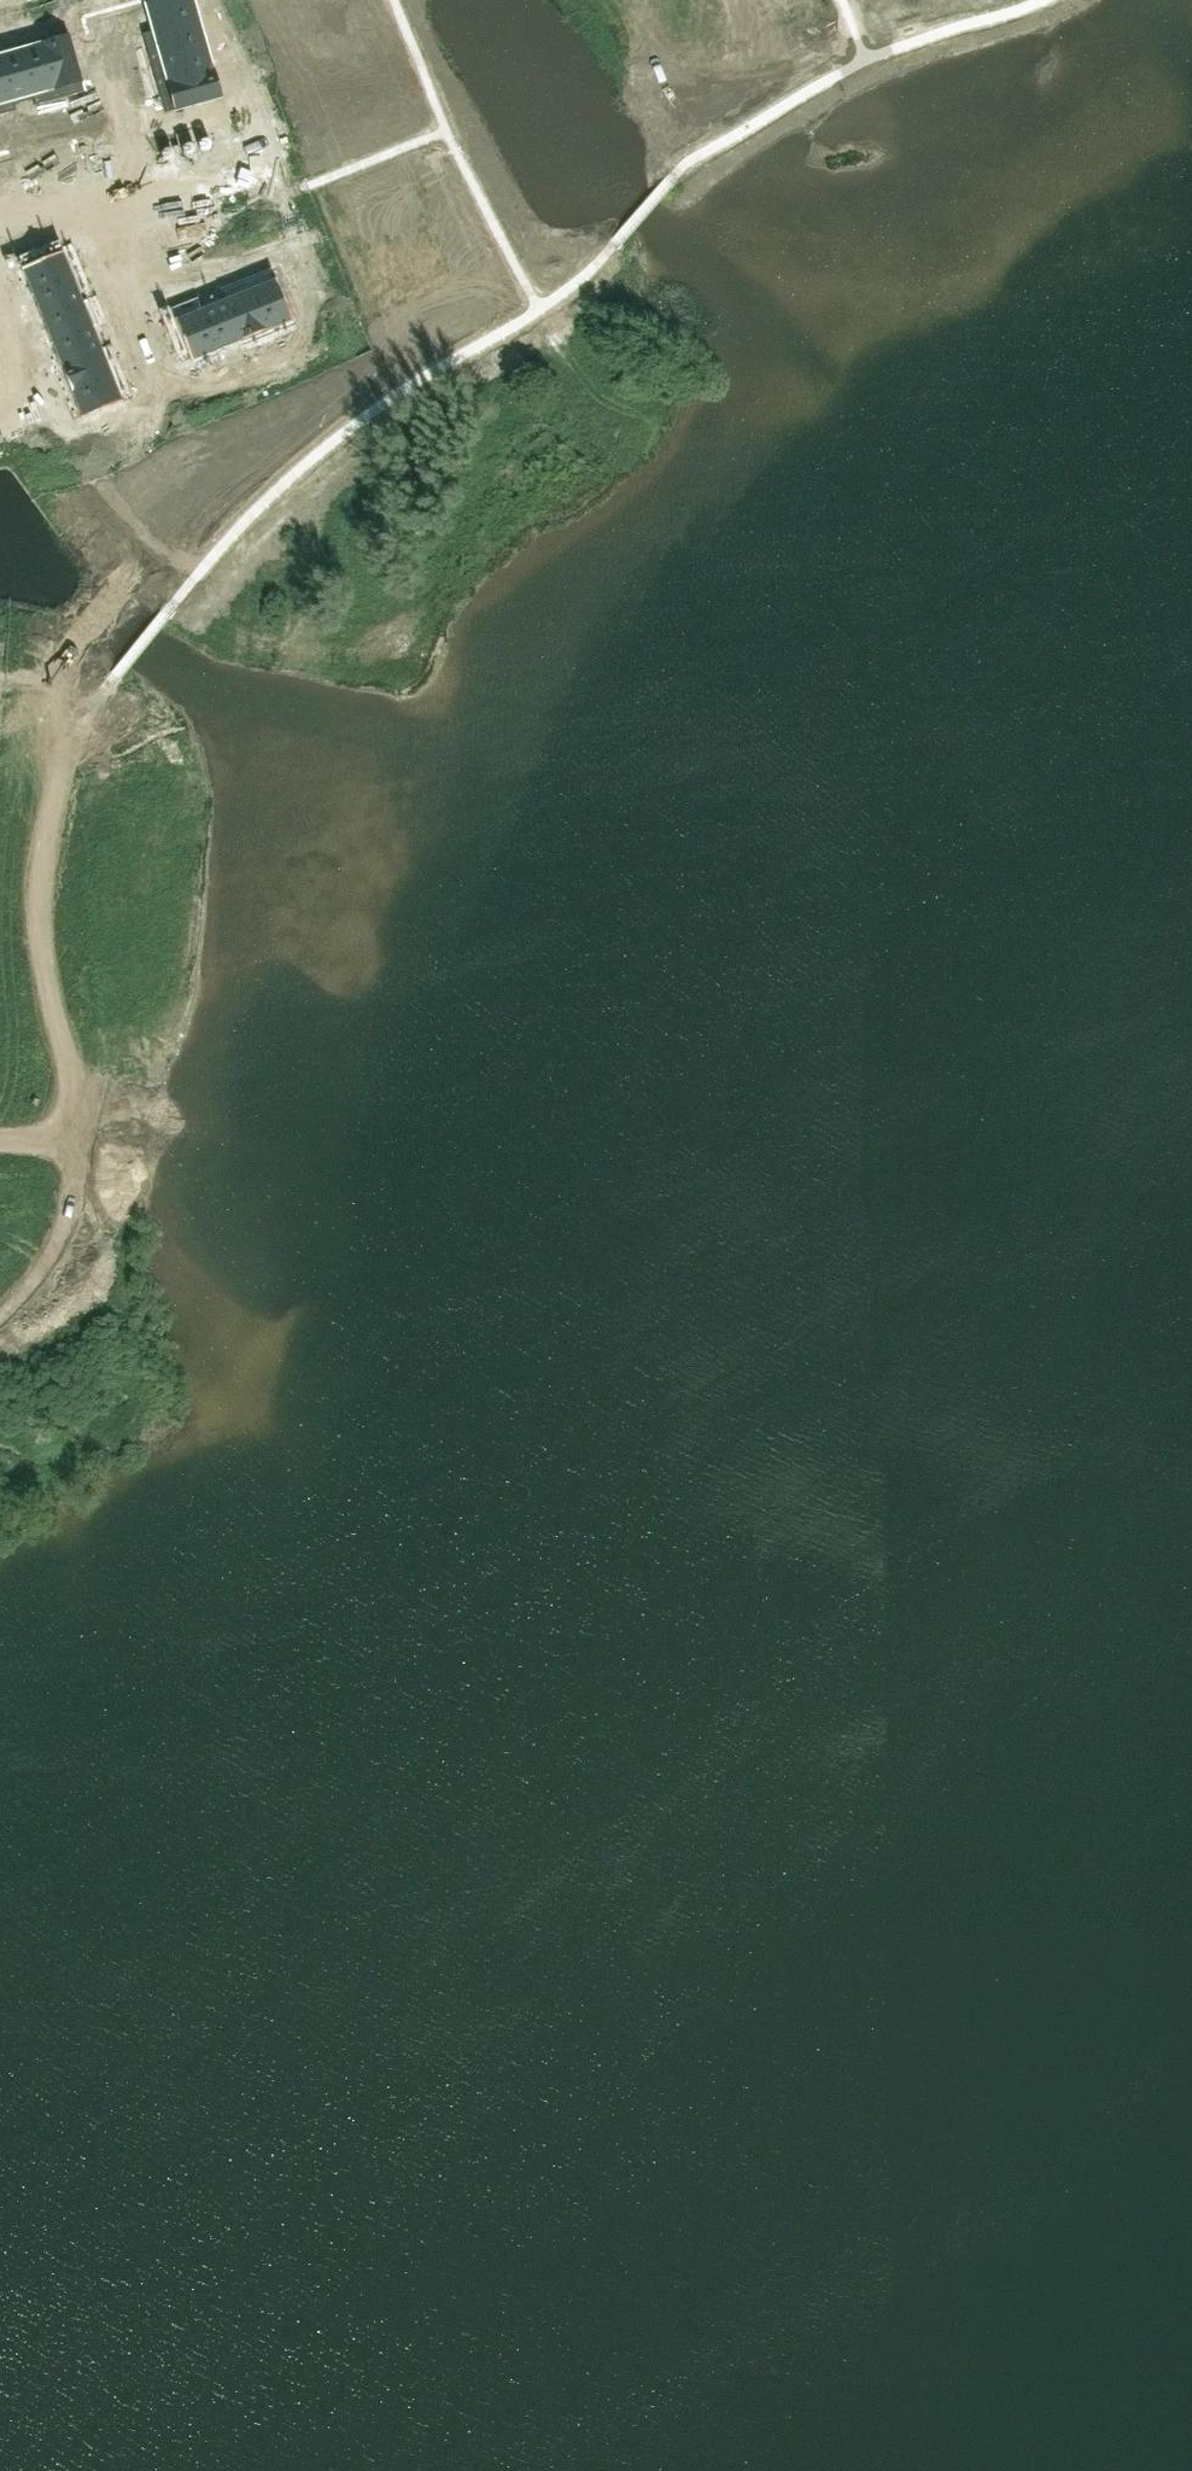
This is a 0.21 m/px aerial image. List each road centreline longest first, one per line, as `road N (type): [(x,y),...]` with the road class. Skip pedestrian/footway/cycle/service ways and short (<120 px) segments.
road 1 (residential): [(0,239),(270,131),(219,0)]
road 2 (residential): [(21,421),(57,454),(322,340)]

